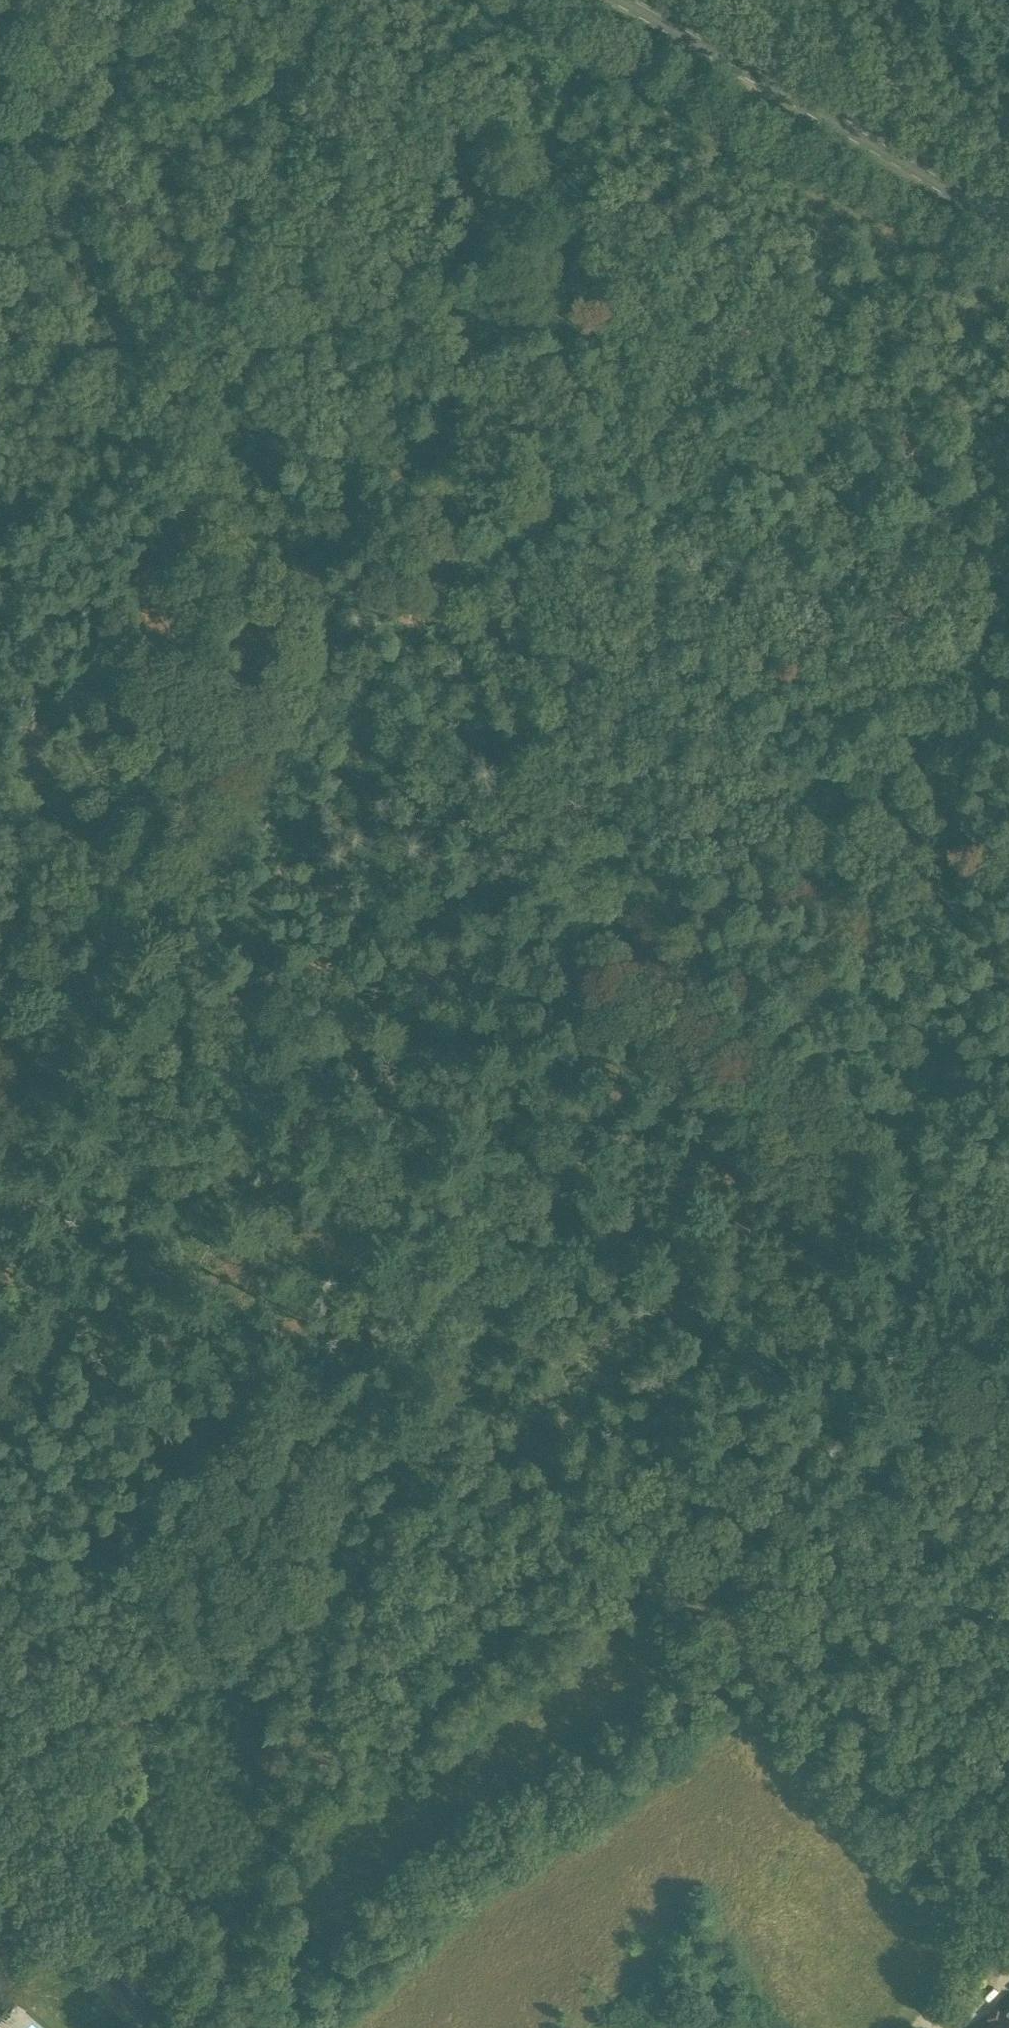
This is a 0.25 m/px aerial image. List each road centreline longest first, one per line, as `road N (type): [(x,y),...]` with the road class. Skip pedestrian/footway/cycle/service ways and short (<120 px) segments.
road 1 (primary): [(1008,231),(614,0)]
road 2 (track): [(0,1277),(132,1023),(179,889)]
road 3 (track): [(0,791),(155,882)]

